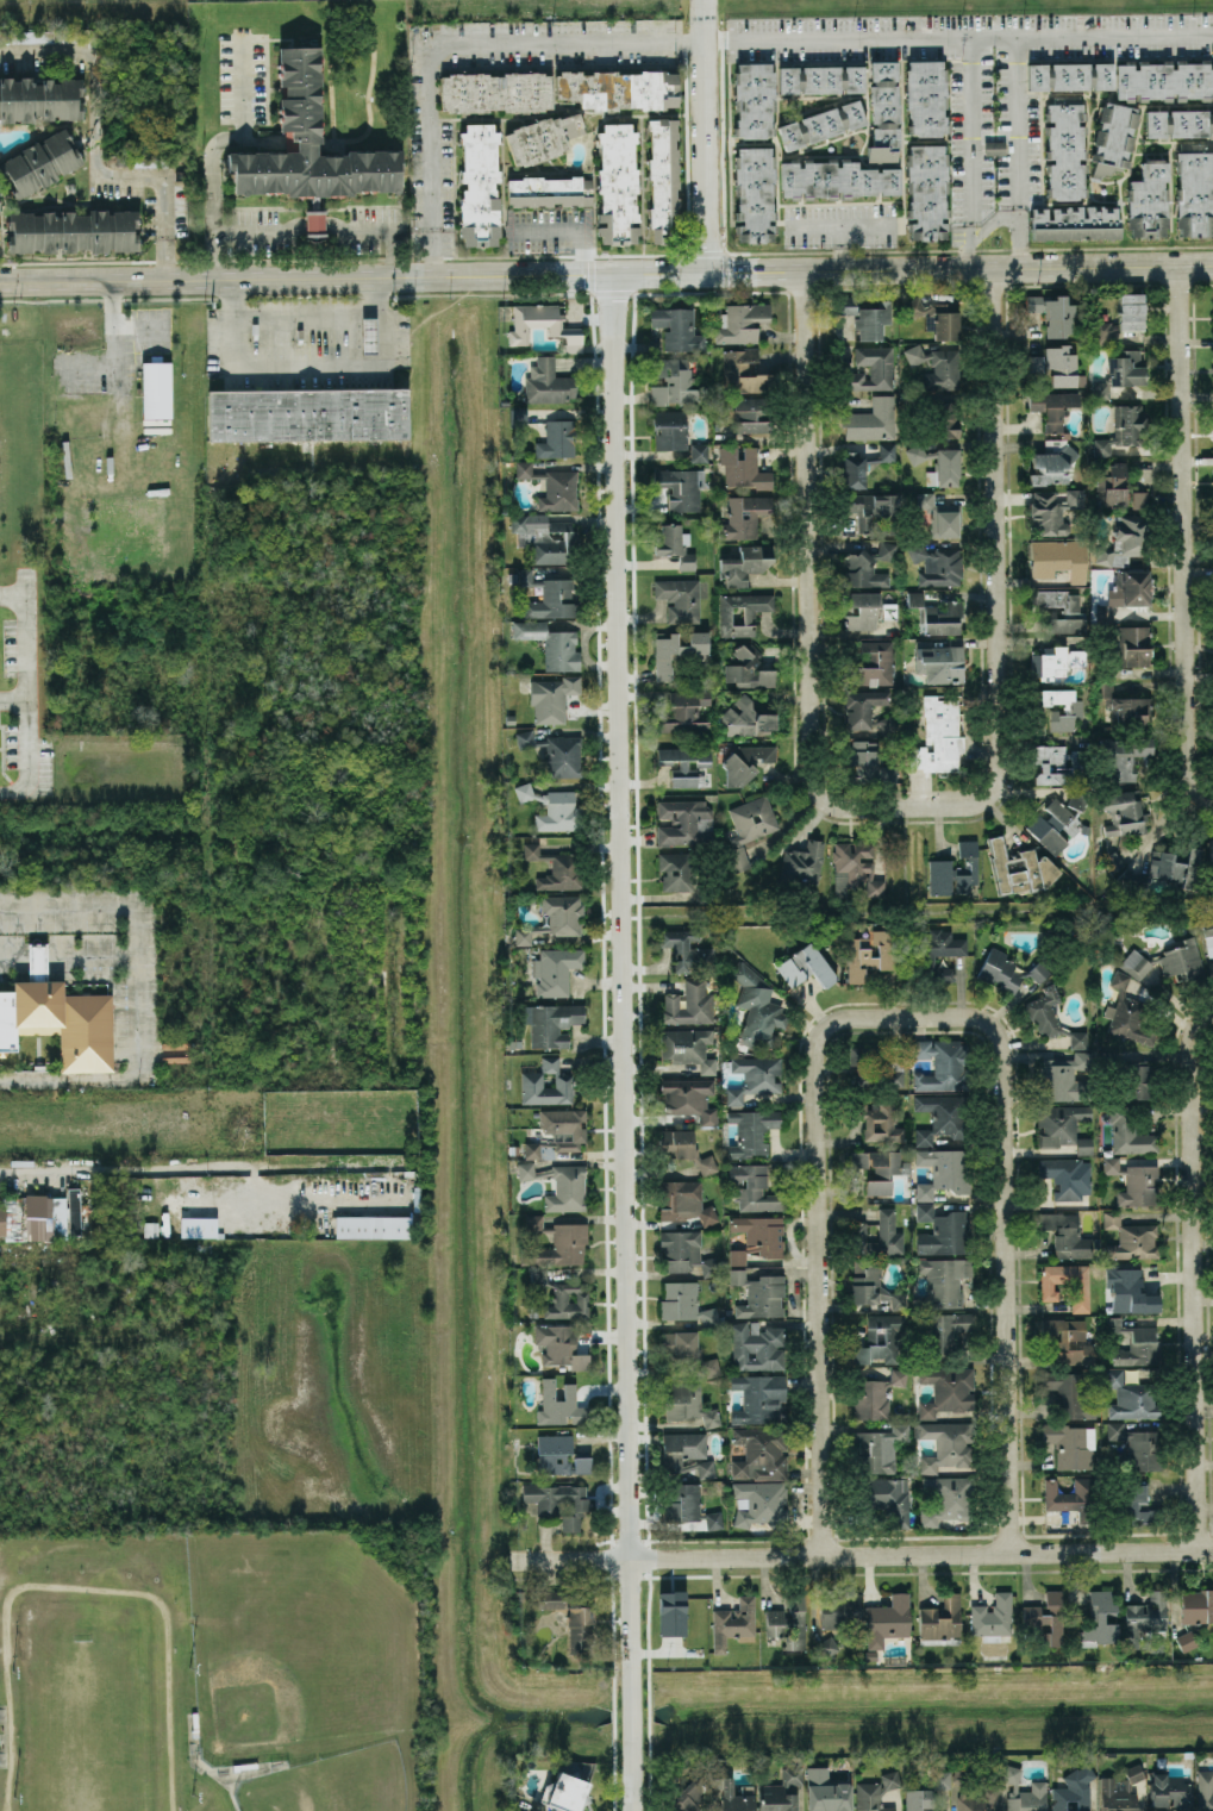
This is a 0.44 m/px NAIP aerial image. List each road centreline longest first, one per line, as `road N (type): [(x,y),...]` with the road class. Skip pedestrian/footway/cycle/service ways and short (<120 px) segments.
road 1 (residential): [(632,1810),(612,273)]
road 2 (tertiary): [(0,281),(1212,266)]
road 3 (residential): [(512,1561),(1212,1554)]
road 4 (residential): [(906,1017),(976,1017),(1002,1030),(1009,1059),(1012,1556)]
road 5 (residential): [(906,806),(833,805),(818,798),(811,780),(809,270)]
road 6 (residential): [(827,1560),(820,1035),(836,1019),(906,1017)]
road 7 (residential): [(996,268),(1000,775),(975,805),(906,806)]
road 8 (residential): [(1201,1554),(1189,1044),(1195,1028),(1212,1017)]
road 9 (residential): [(1212,801),(1190,783),(1182,266)]
road 10 (residential): [(0,1169),(356,1164)]
road 11 (residential): [(706,40),(707,271)]

